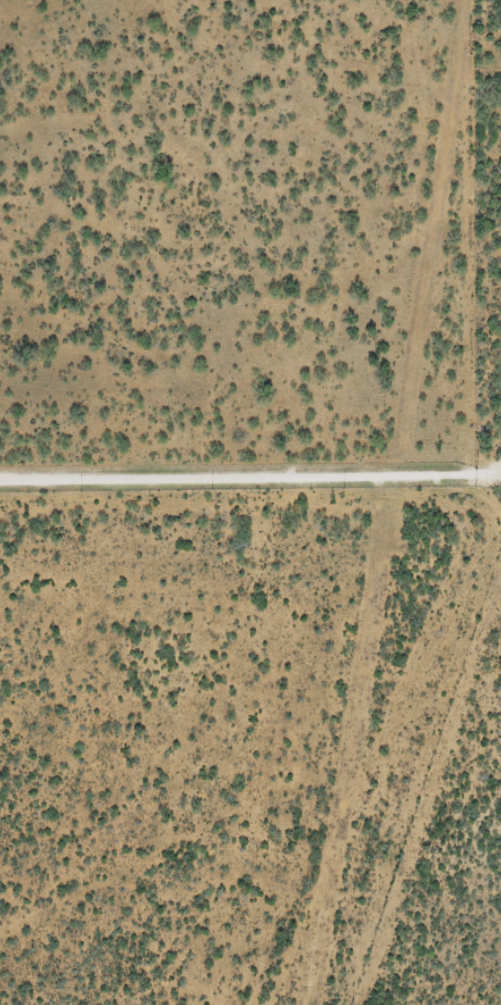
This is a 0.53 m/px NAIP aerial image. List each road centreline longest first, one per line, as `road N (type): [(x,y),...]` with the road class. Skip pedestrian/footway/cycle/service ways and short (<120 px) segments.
road 1 (residential): [(0,477),(500,466)]
road 2 (residential): [(0,914),(240,1004)]

